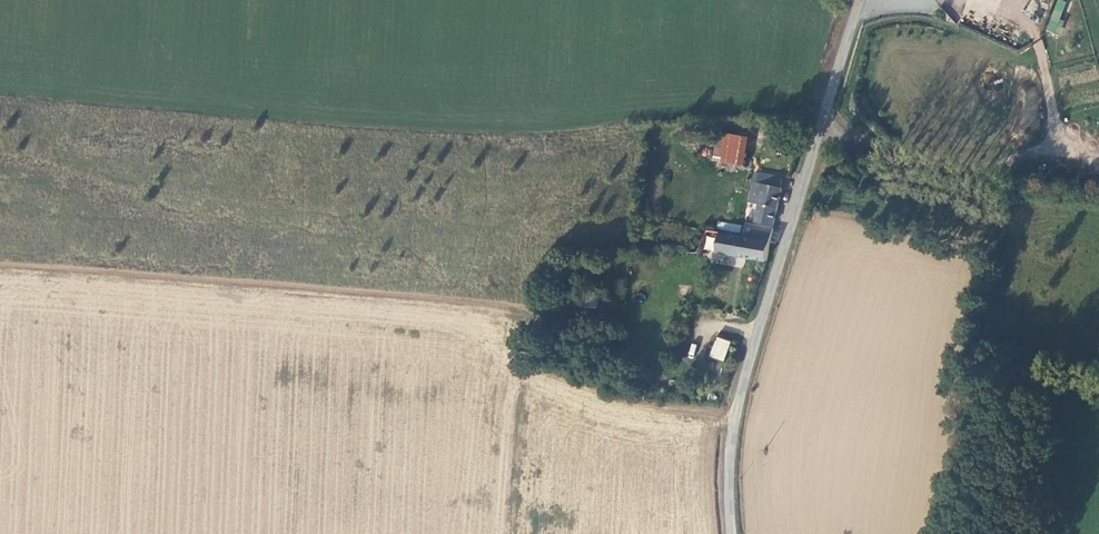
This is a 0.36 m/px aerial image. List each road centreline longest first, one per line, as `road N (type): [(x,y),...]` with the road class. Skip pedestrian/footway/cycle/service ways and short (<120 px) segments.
road 1 (unclassified): [(859,0),(740,399),(729,471),(733,533)]

